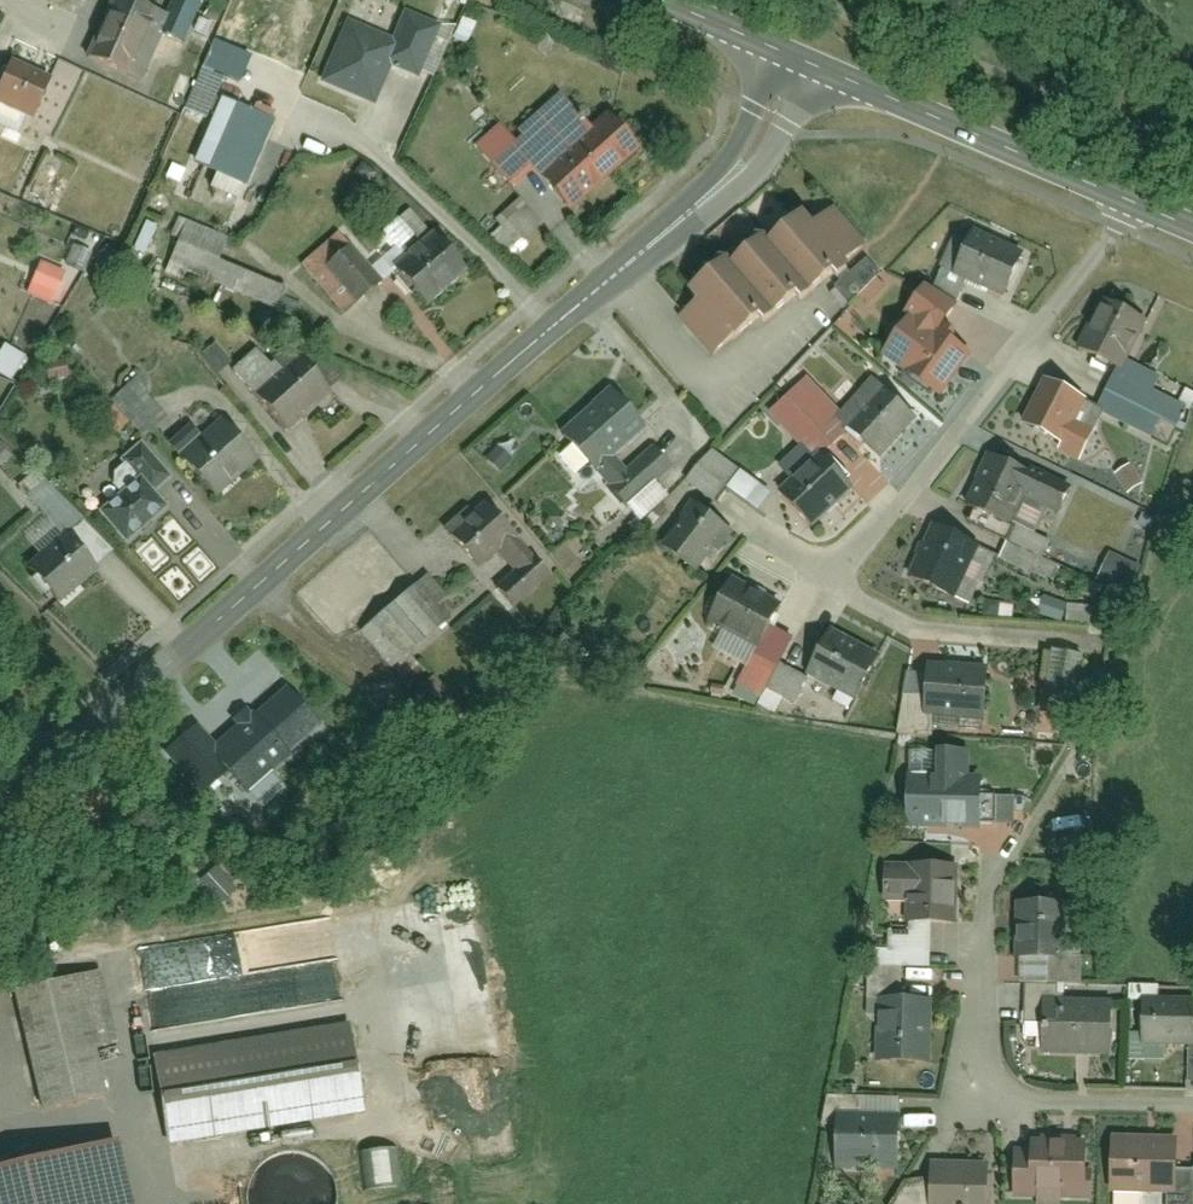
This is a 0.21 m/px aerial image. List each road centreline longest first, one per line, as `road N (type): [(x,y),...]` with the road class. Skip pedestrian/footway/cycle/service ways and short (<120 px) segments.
road 1 (tertiary): [(553,331),(0,812)]
road 2 (residential): [(1131,201),(1020,356),(831,580)]
road 3 (residential): [(1192,1107),(1008,1098),(983,1077),(971,1051),(987,902)]
road 4 (tertiary): [(801,58),(747,157),(553,331)]
road 5 (secondary): [(1131,201),(801,58)]
road 6 (residential): [(553,331),(363,144),(311,127)]
road 7 (residential): [(831,580),(887,620),(919,629),(1052,638)]
road 8 (secondary): [(801,58),(658,0)]

